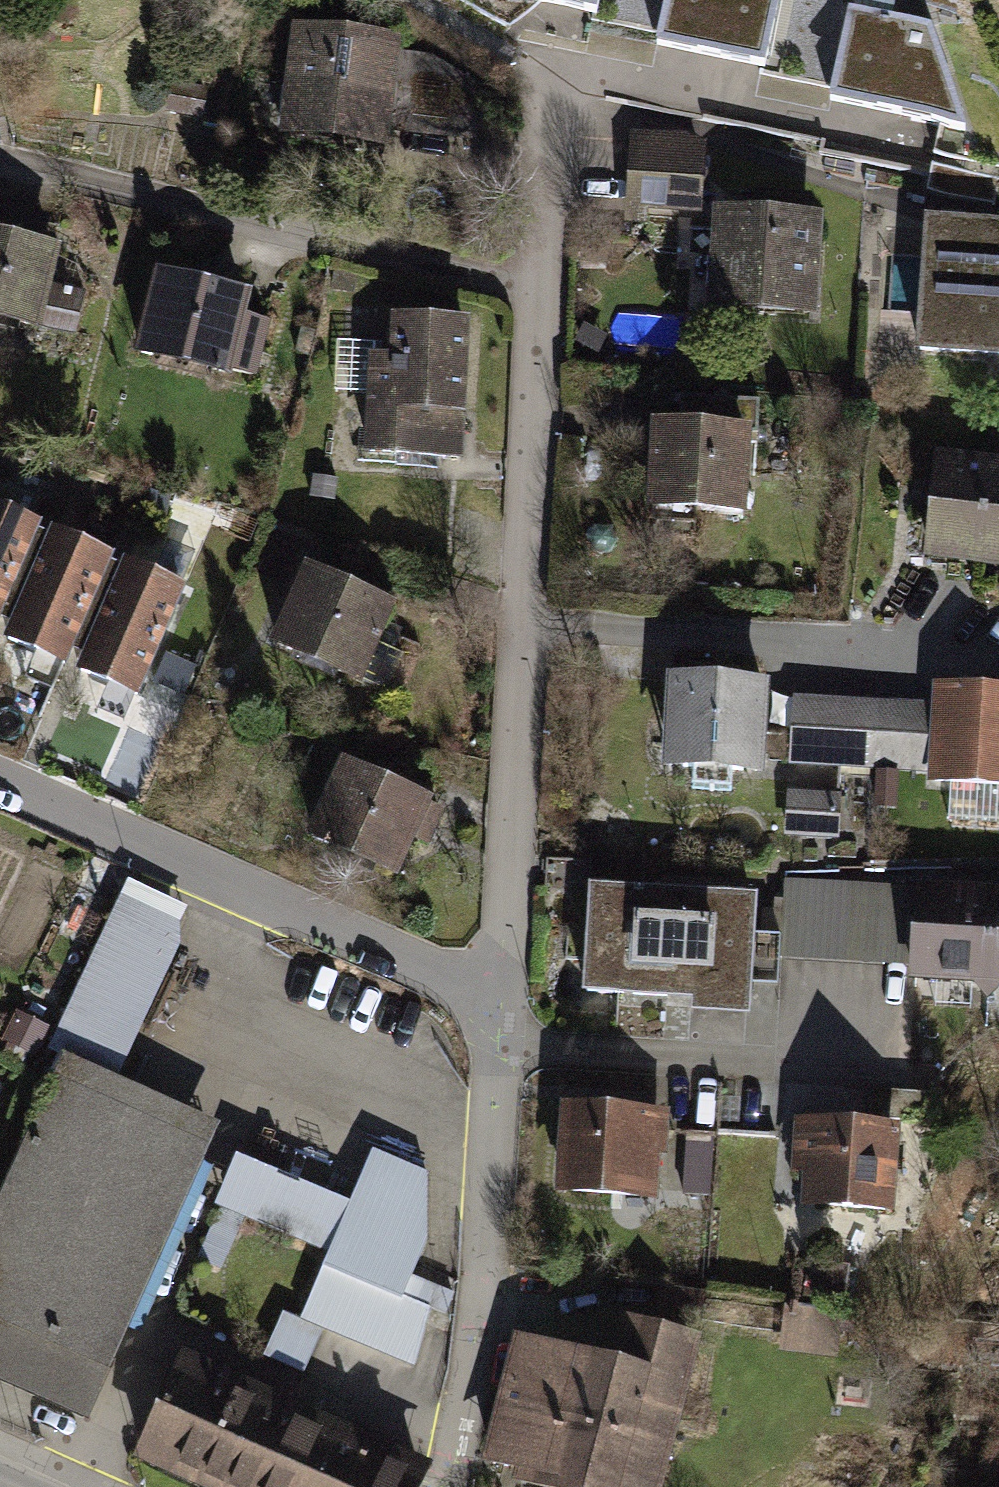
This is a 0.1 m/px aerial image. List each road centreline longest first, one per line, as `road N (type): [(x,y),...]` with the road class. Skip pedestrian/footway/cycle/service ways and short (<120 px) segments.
road 1 (residential): [(497,999),(530,291)]
road 2 (residential): [(530,291),(0,167)]
road 3 (residential): [(497,999),(0,781)]
road 4 (residential): [(440,1486),(479,1267),(497,999)]
road 5 (residential): [(530,291),(544,91)]

